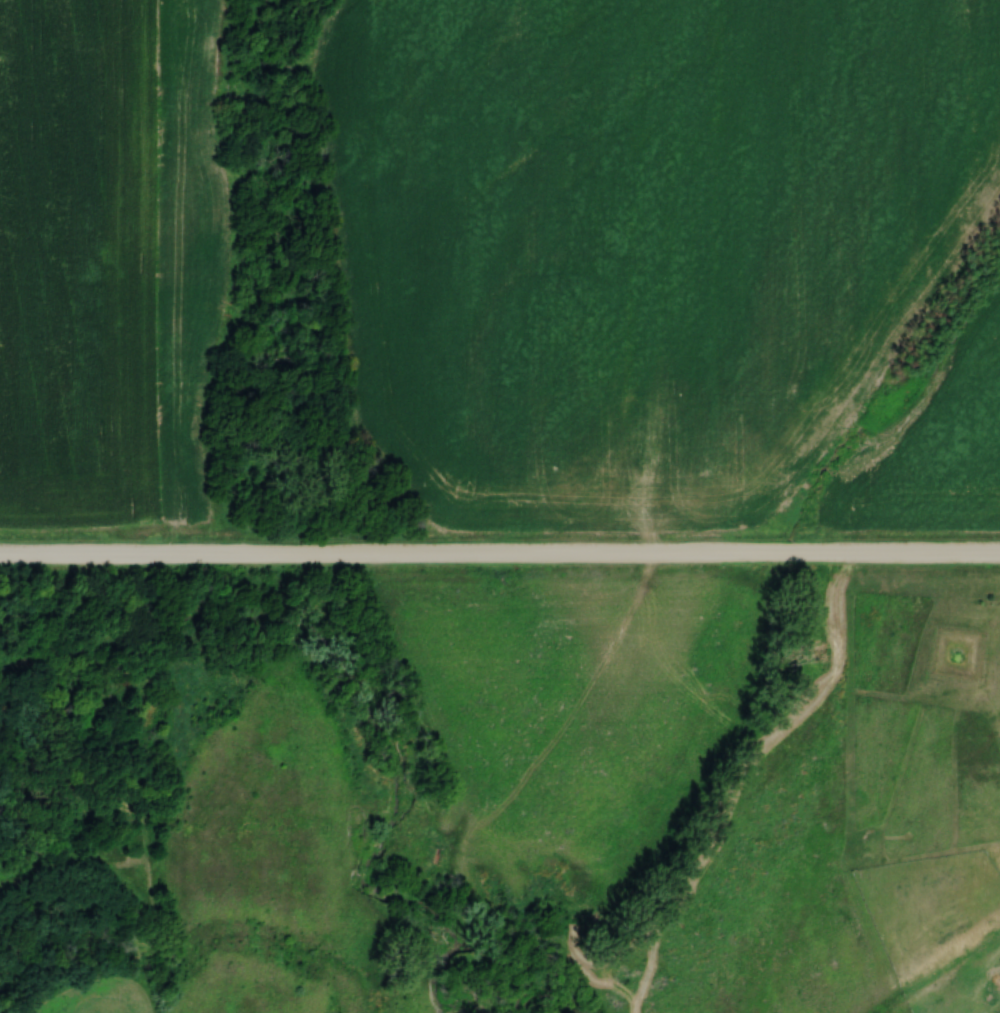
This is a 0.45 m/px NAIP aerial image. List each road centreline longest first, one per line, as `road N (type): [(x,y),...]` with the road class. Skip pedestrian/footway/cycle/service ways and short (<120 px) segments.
road 1 (residential): [(999,550),(0,553)]

